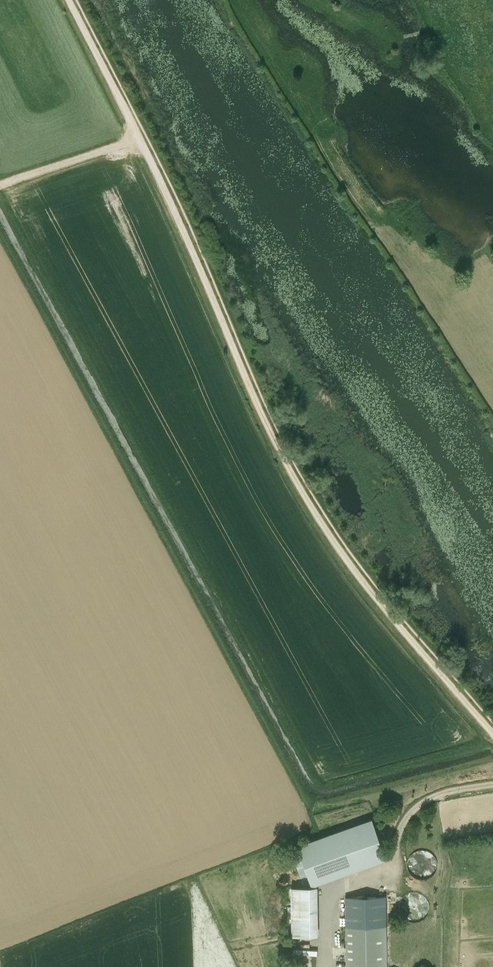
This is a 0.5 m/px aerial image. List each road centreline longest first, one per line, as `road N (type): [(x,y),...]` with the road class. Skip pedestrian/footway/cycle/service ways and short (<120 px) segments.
road 1 (track): [(68,0),(302,492),(369,589),(492,733)]
road 2 (track): [(148,134),(0,185)]

